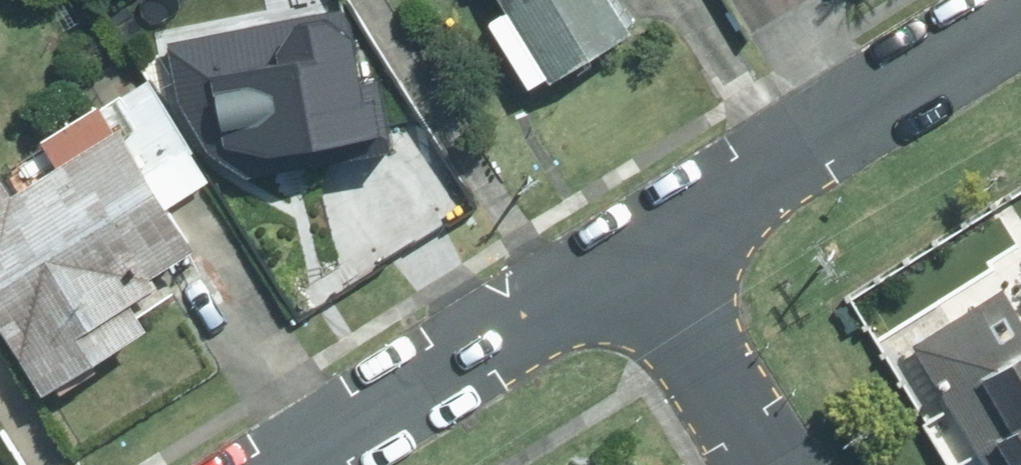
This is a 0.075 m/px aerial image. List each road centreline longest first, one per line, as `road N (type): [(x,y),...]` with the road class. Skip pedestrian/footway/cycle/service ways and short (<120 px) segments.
road 1 (residential): [(644,252),(1020,16)]
road 2 (residential): [(299,464),(644,252)]
road 3 (residential): [(644,252),(776,464)]

